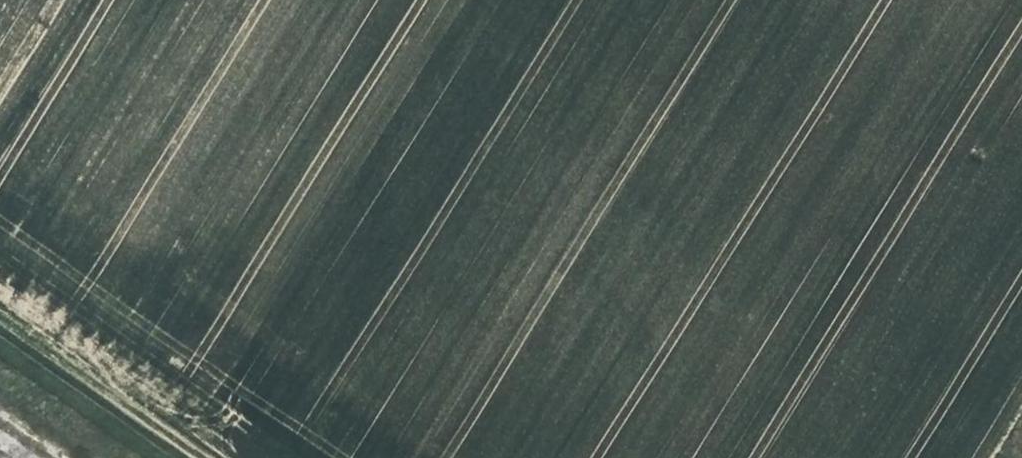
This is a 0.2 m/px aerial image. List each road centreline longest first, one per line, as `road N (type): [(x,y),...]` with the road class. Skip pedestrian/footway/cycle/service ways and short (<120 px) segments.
road 1 (track): [(0,313),(202,457)]

